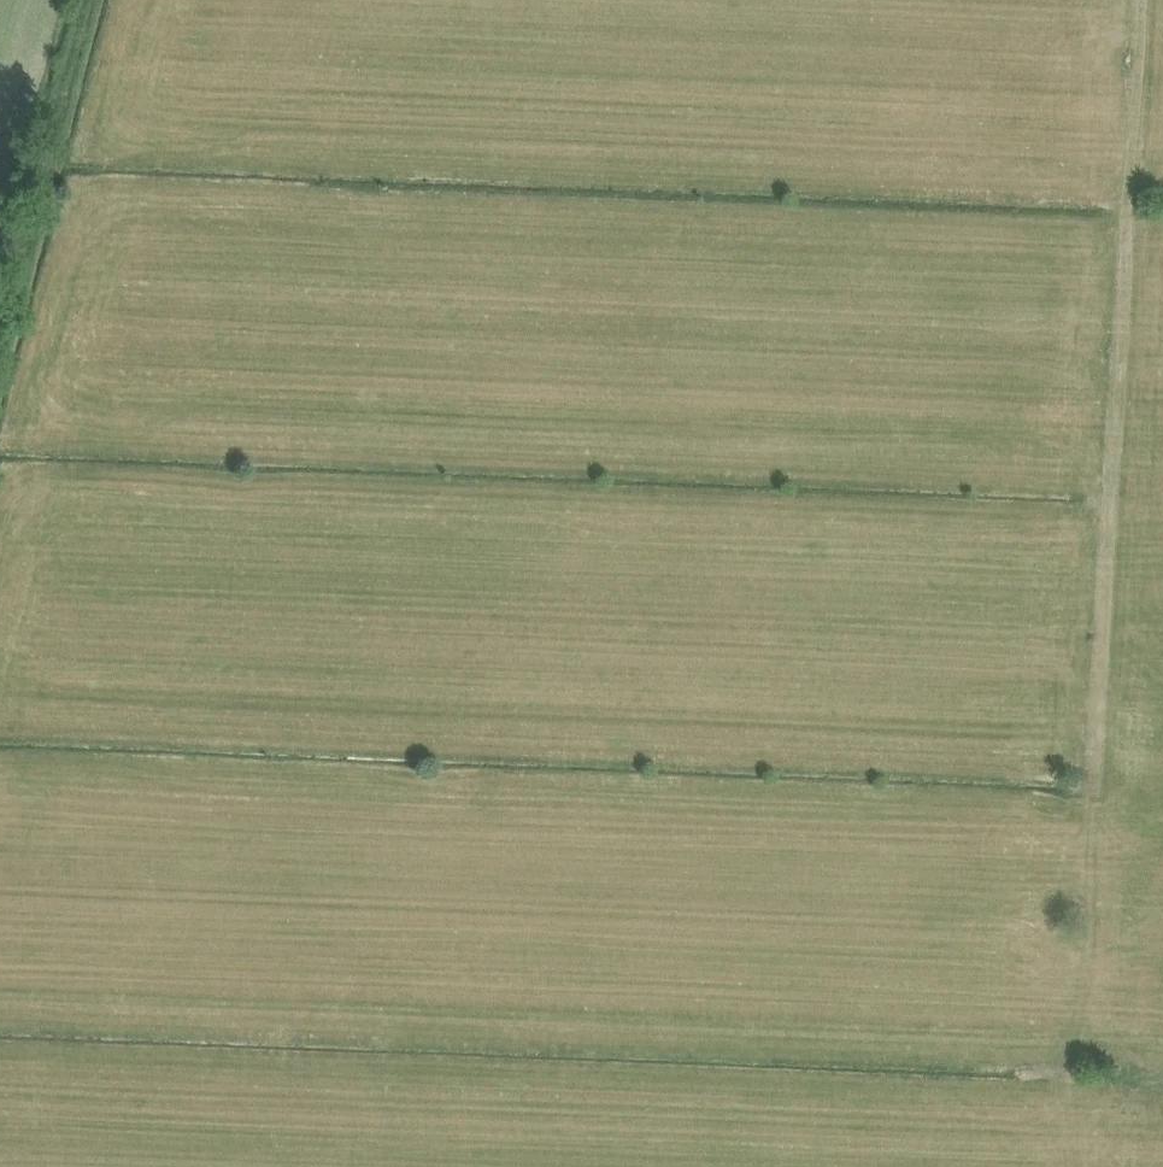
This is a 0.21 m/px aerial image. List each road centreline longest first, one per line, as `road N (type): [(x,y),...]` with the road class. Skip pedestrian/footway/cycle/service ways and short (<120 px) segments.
road 1 (track): [(88,0),(0,340)]

